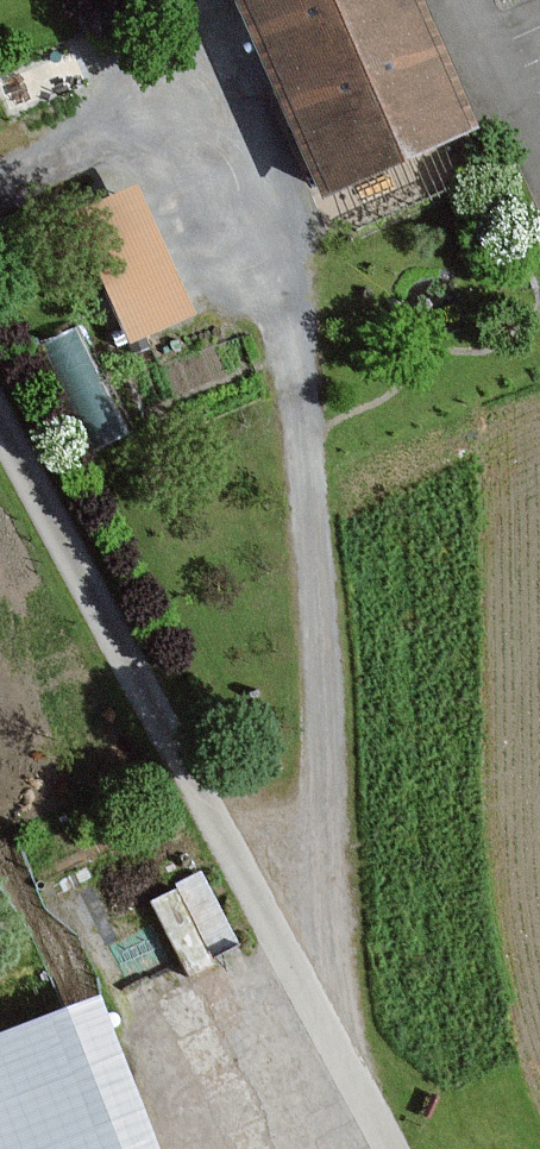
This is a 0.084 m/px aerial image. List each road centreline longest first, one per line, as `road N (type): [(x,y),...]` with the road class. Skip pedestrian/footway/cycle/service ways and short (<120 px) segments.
road 1 (track): [(342,1053),(354,1034),(328,883),(302,422),(268,224),(204,86),(0,178)]
road 2 (track): [(0,425),(394,1148)]

